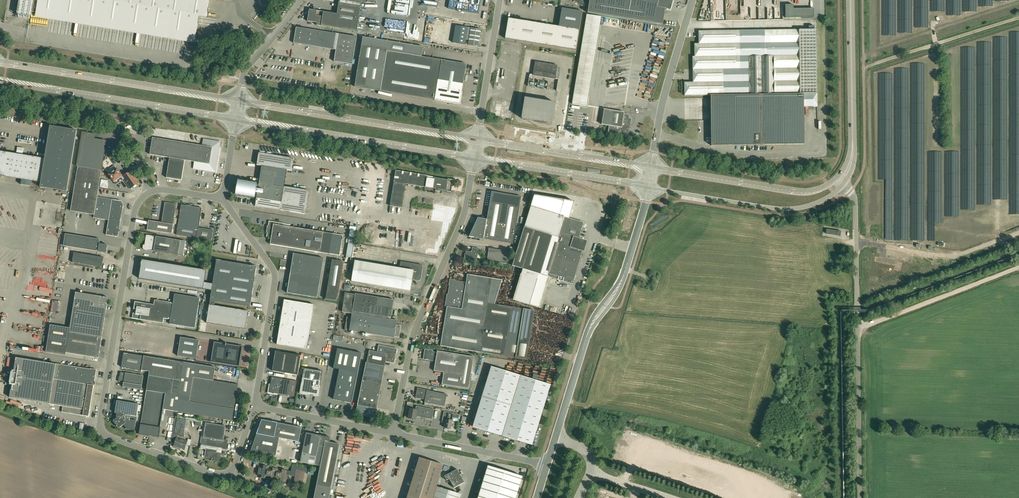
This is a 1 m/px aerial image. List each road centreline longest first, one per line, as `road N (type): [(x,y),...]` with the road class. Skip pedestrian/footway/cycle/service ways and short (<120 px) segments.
road 1 (unclassified): [(221,198),(156,189),(137,205),(101,427),(227,475),(254,406)]
road 2 (tertiary): [(547,465),(590,331),(626,270),(648,188)]
road 3 (unclassified): [(393,434),(412,339),(462,221),(474,160)]
road 4 (secondary): [(239,99),(0,61)]
road 5 (secondary): [(477,138),(239,99)]
road 6 (secondary): [(236,121),(474,160)]
road 7 (secondary): [(0,83),(236,121)]
road 8 (unclassified): [(254,406),(275,276),(221,198)]
road 9 (secondary): [(648,188),(782,209),(823,201),(844,185)]
road 10 (secondary): [(835,179),(801,190),(651,166)]
road 11 (secondary): [(474,160),(648,188)]
road 12 (secondary): [(651,166),(477,138)]
road 13 (unclassified): [(651,166),(692,0)]
road 14 (unclassified): [(858,327),(1018,268)]
road 15 (unclassified): [(860,497),(858,327)]
road 16 (secondary): [(849,166),(850,0)]
road 17 (track): [(864,67),(1018,18)]
road 18 (unclassified): [(547,465),(393,434)]
road 19 (unclassified): [(858,327),(856,206),(844,185)]
road 20 (unclassified): [(393,434),(254,406)]
road 21 (unclassified): [(477,138),(500,0)]

